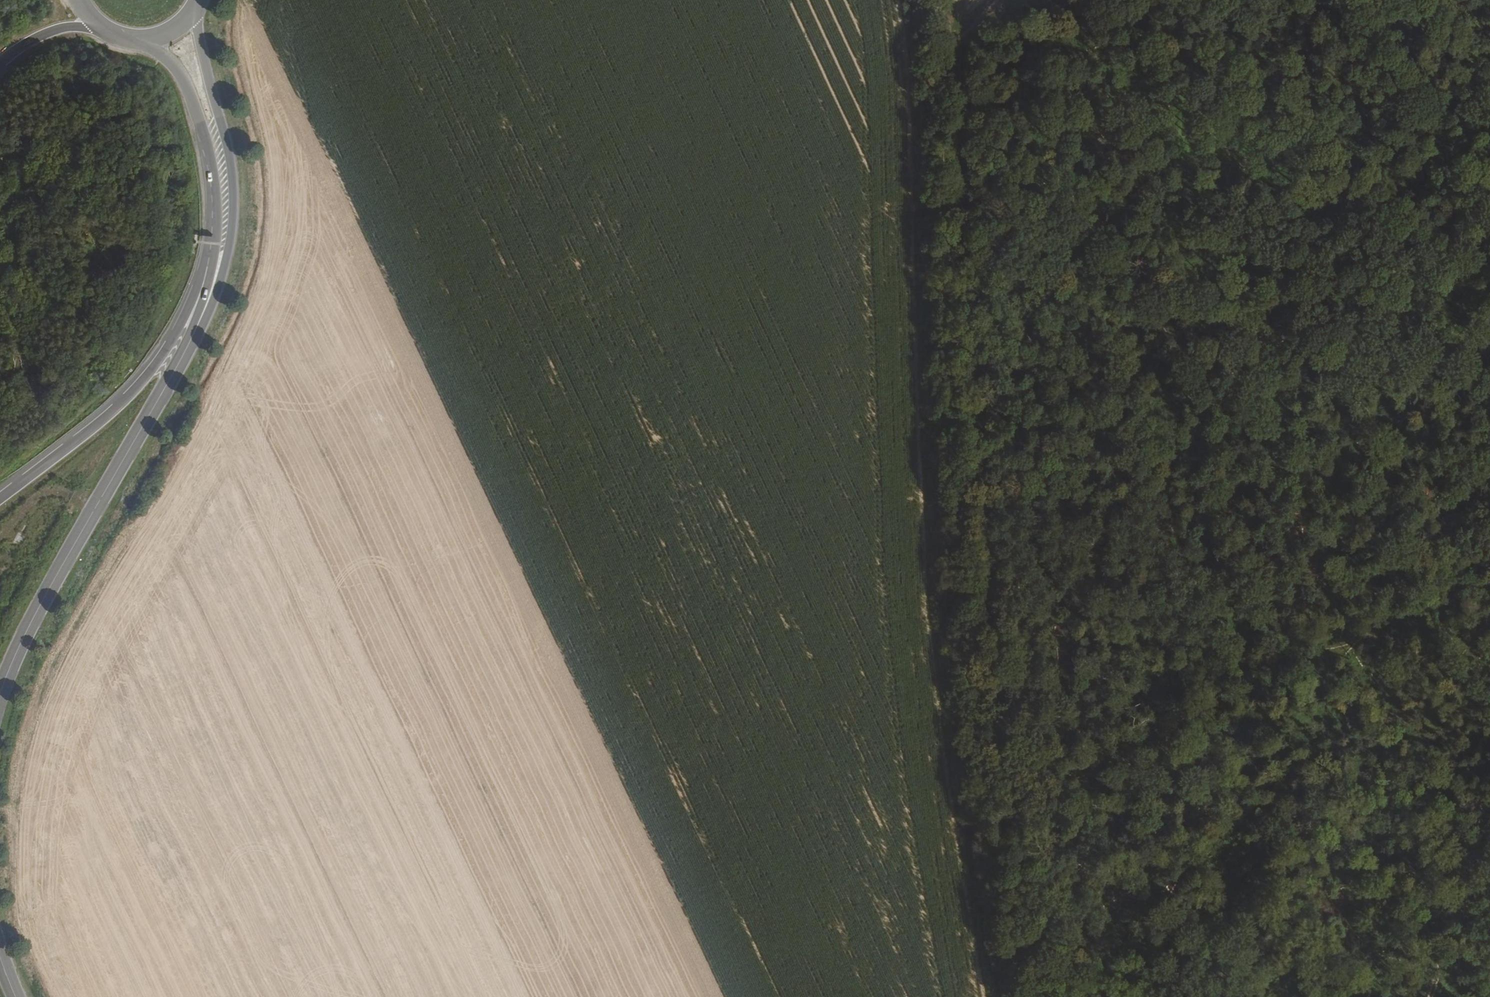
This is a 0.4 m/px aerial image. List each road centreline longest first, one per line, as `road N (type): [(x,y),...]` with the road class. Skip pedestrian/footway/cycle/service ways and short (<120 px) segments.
road 1 (tertiary): [(0,693),(31,621),(184,355),(218,270)]
road 2 (motorway): [(214,243),(182,319),(147,373),(0,497)]
road 3 (tertiary): [(218,270),(230,236),(233,175),(194,10)]
road 4 (tertiary): [(146,39),(183,79),(197,118),(213,178),(214,243)]

